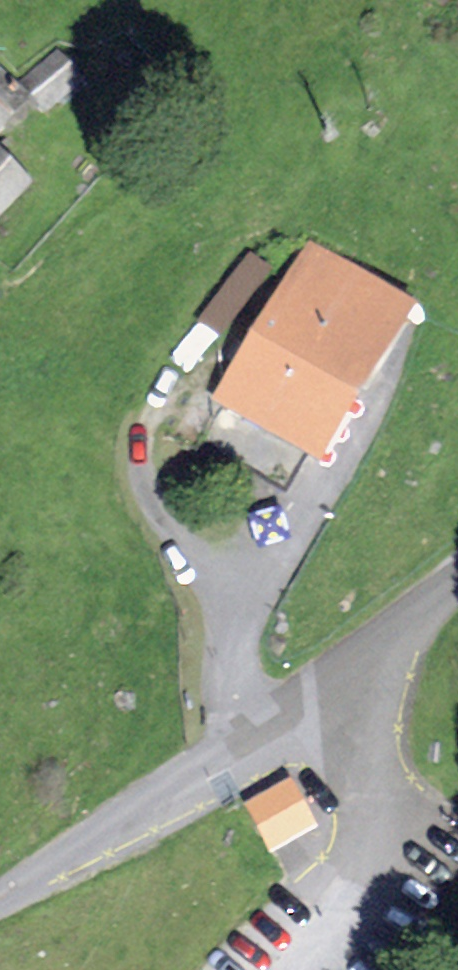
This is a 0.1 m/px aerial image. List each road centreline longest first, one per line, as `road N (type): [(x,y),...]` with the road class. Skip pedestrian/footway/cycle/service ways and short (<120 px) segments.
road 1 (unclassified): [(457,588),(269,734),(0,899)]
road 2 (track): [(327,693),(396,852),(281,969)]

